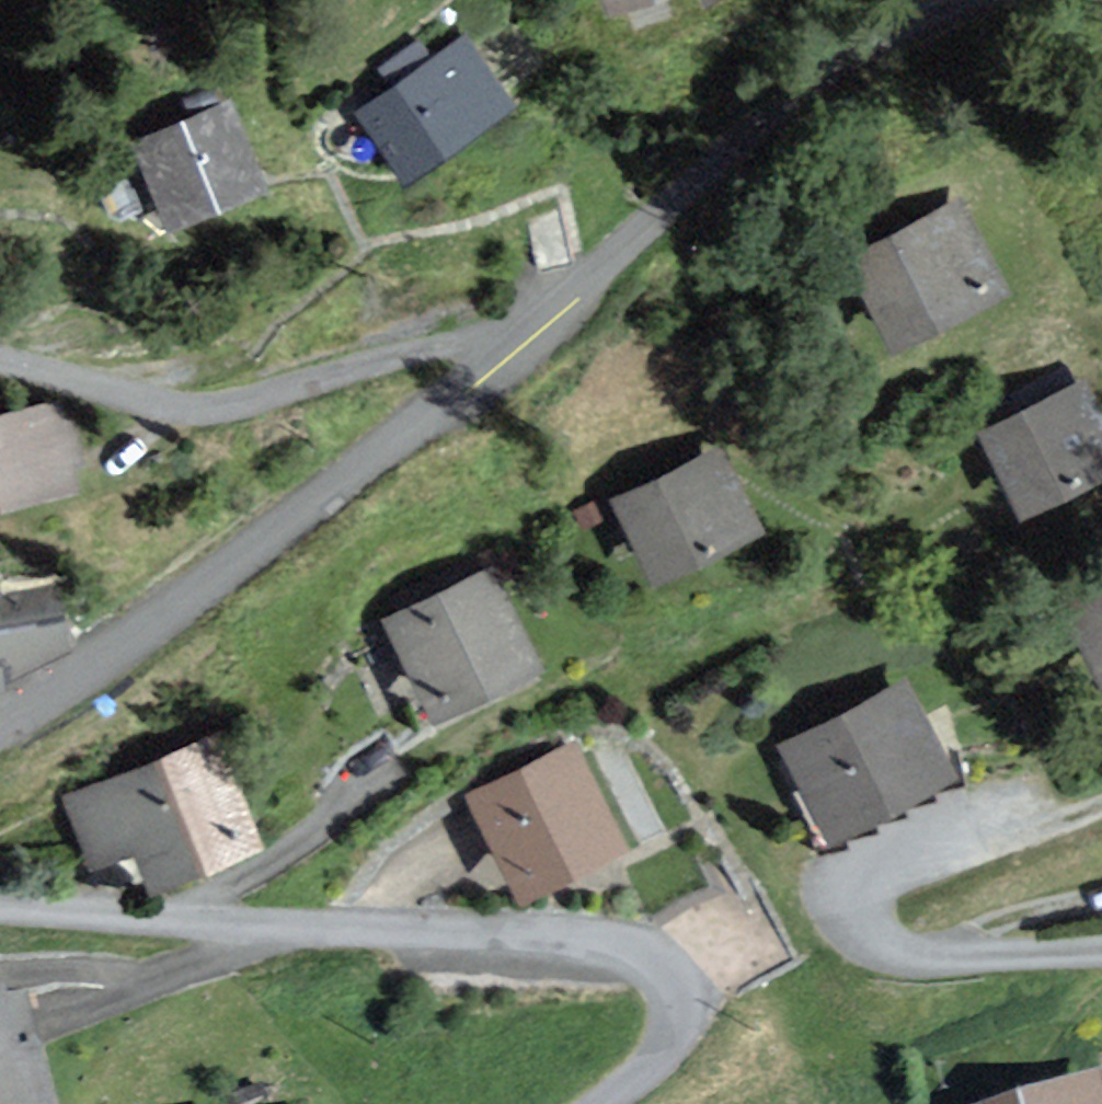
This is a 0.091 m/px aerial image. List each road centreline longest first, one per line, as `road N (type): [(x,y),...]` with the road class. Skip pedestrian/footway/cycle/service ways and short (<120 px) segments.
road 1 (residential): [(599,1103),(640,1071),(667,1032),(667,992),(623,954),(555,939),(0,907)]
road 2 (residential): [(0,723),(249,559),(523,332)]
road 3 (residential): [(523,332),(238,402),(185,408),(0,357)]
road 4 (residential): [(1101,951),(933,960),(891,953),(863,913),(871,887),(1101,803)]
road 5 (residential): [(523,332),(860,43)]

